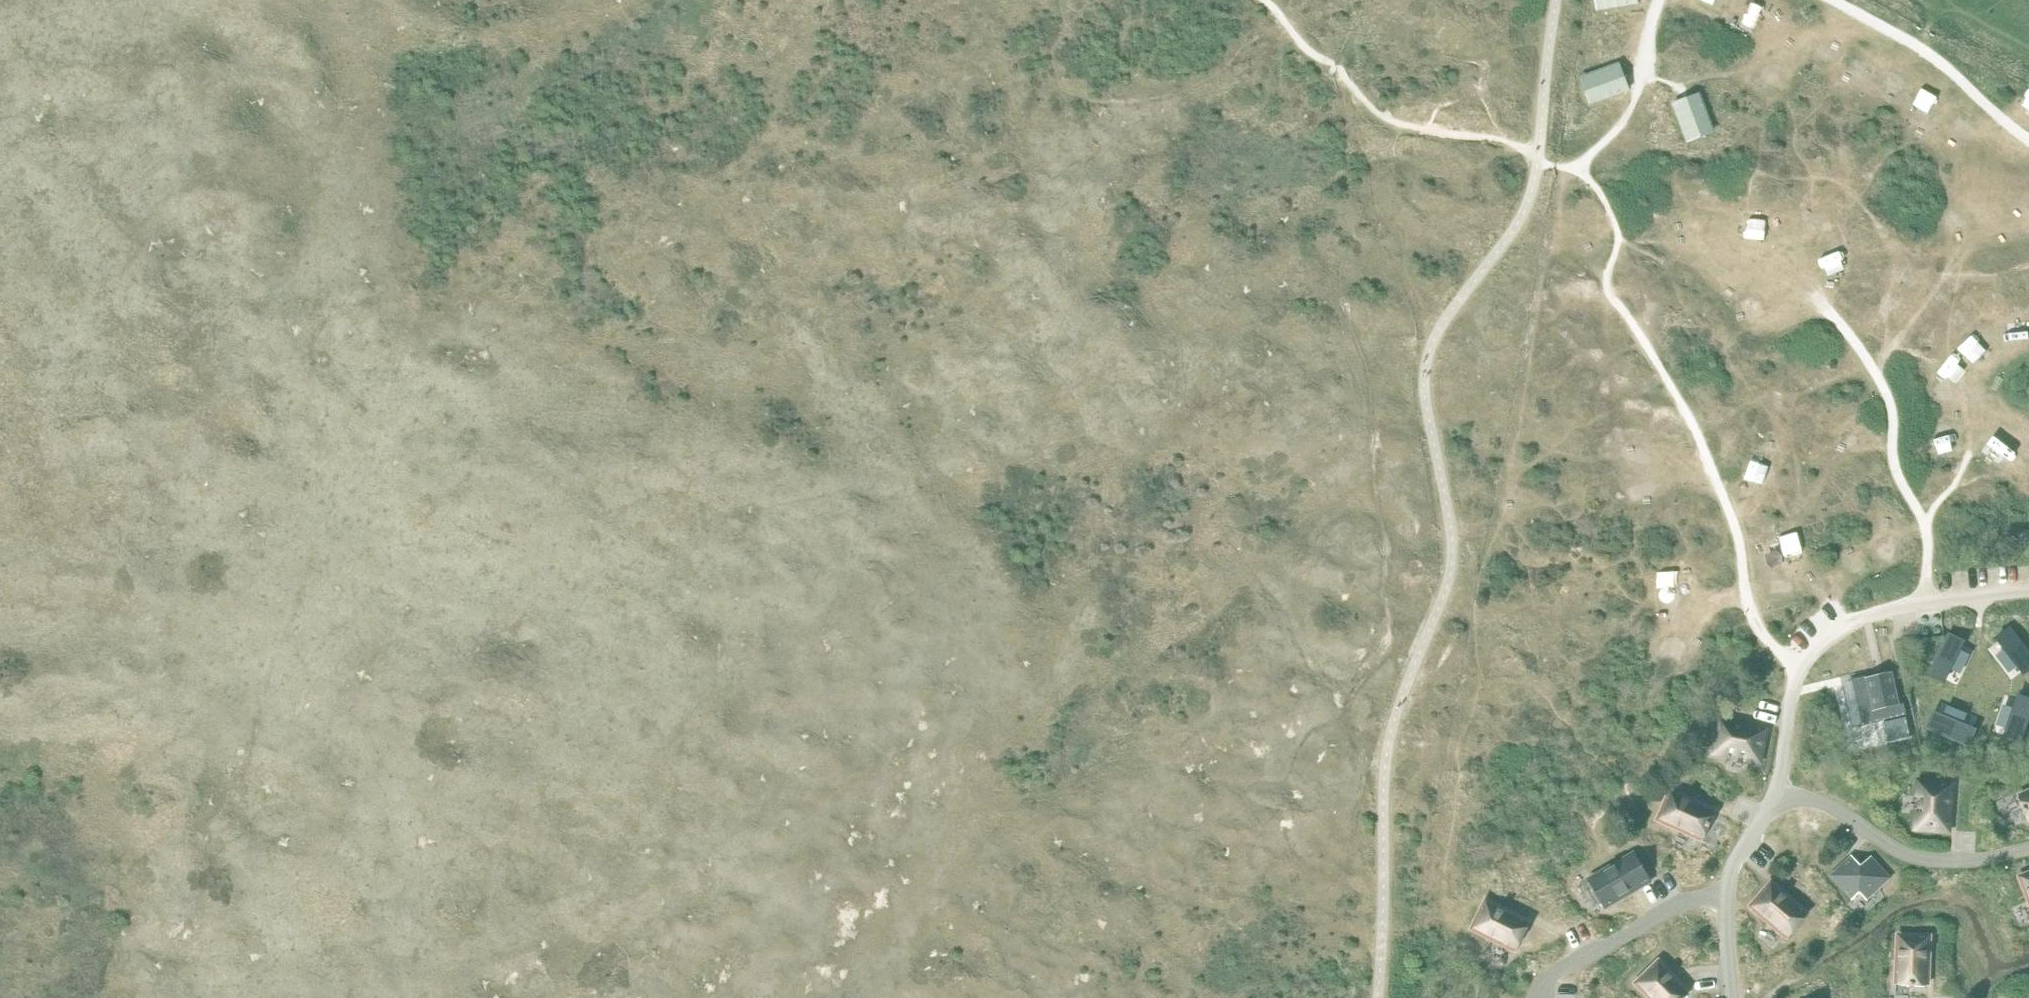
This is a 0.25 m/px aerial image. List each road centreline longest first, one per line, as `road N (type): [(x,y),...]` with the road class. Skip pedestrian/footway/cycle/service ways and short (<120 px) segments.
road 1 (track): [(1538,163),(1490,138),(1387,120),(1263,0)]

